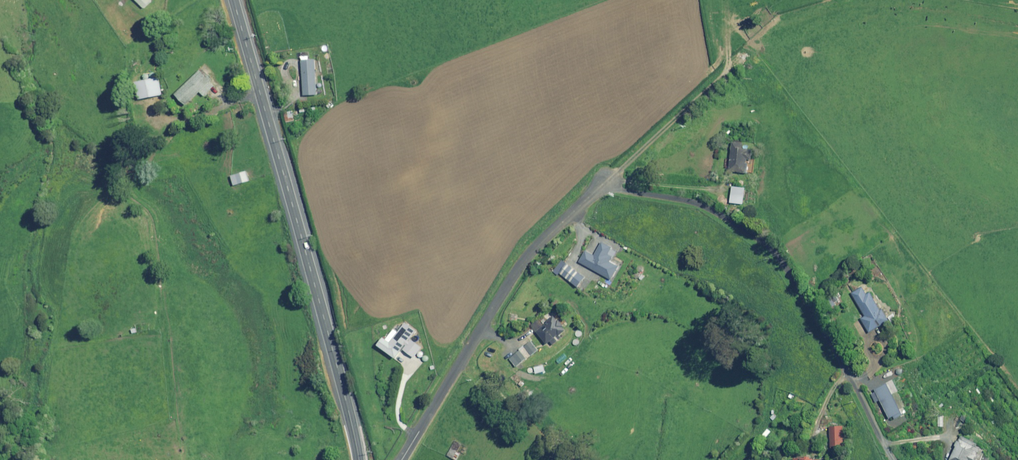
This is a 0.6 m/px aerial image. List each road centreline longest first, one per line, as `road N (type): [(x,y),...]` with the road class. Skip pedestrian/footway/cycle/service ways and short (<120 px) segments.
road 1 (tertiary): [(232,0),(359,459)]
road 2 (unclassified): [(605,184),(517,271),(402,459)]
road 3 (track): [(469,346),(559,459)]

